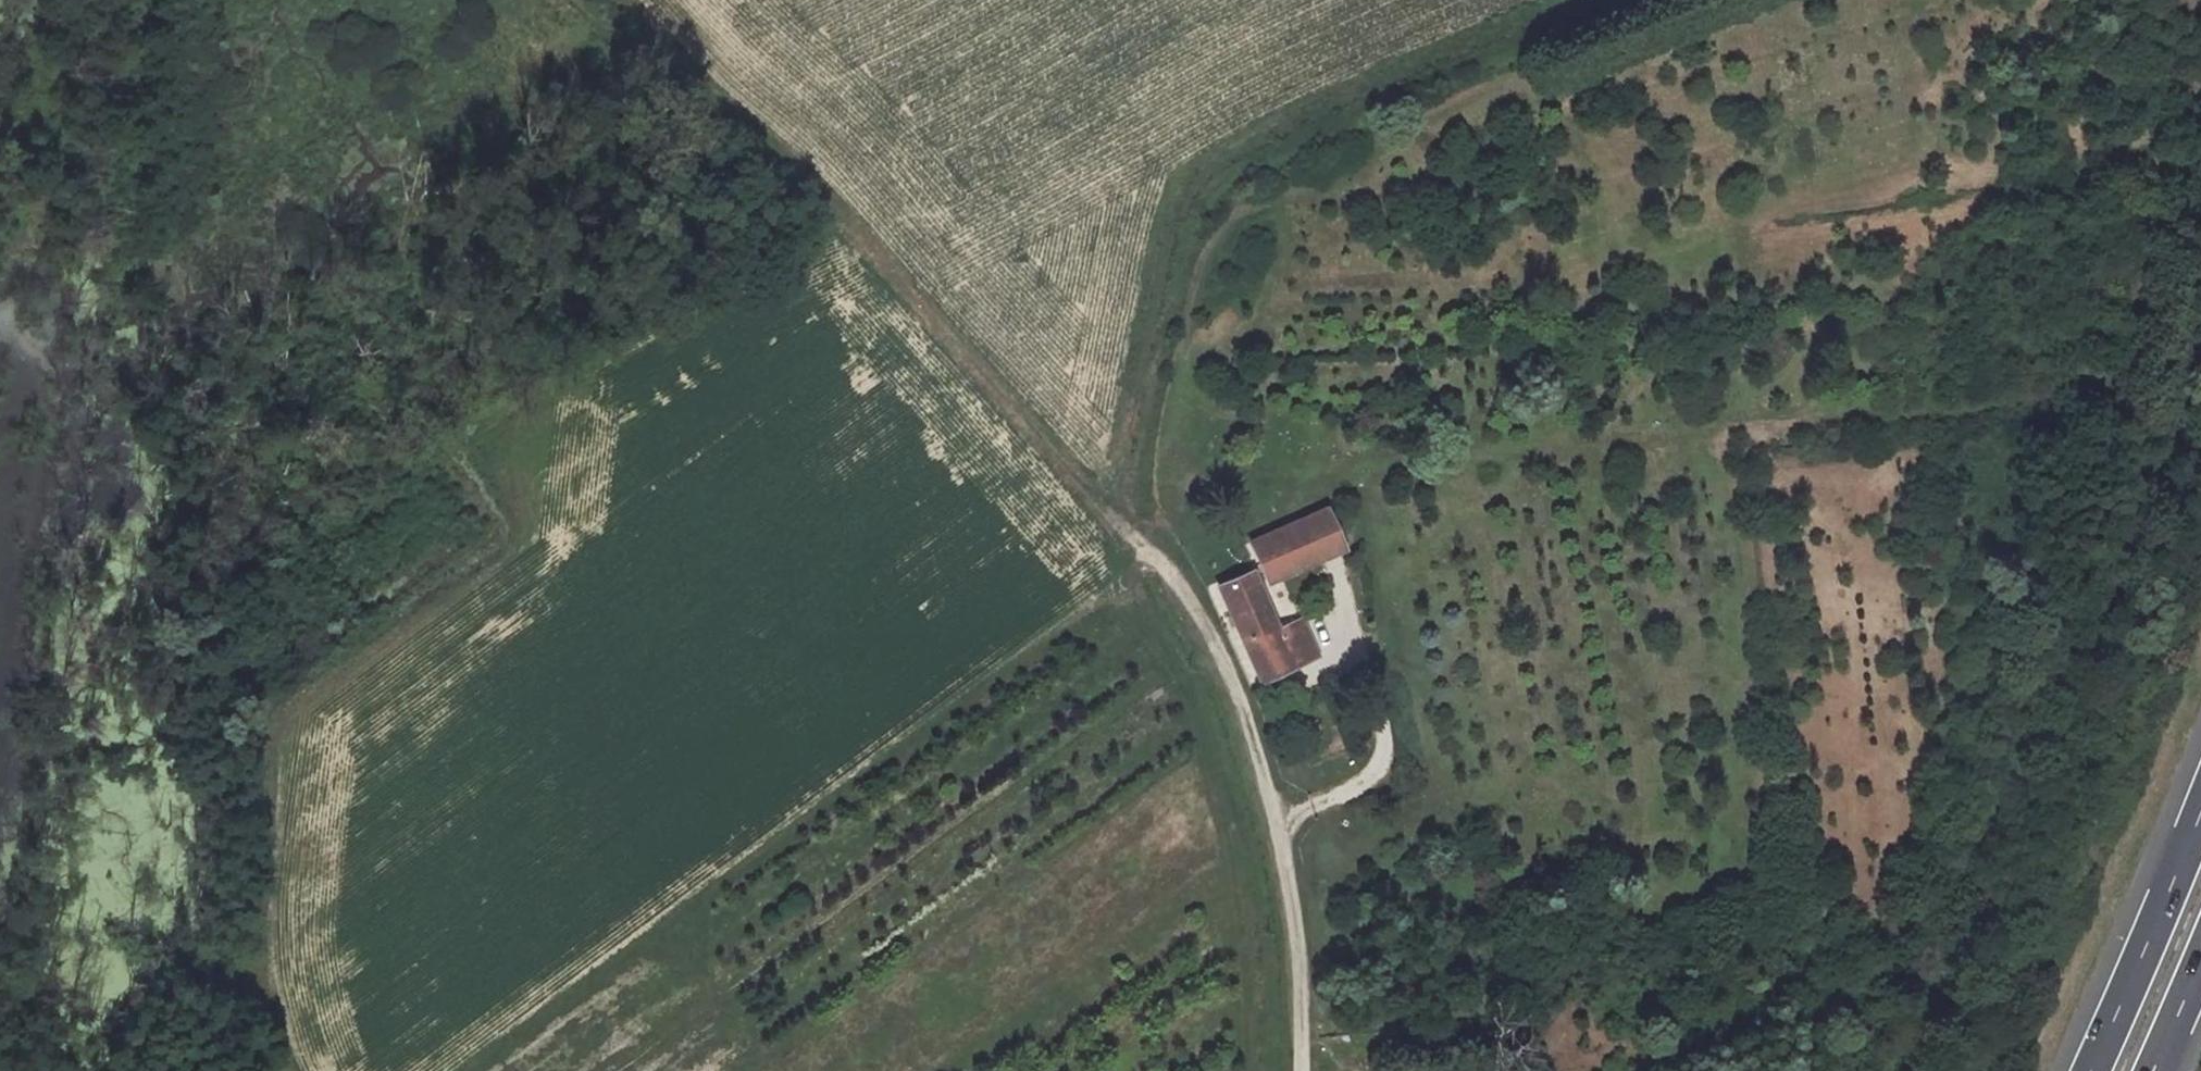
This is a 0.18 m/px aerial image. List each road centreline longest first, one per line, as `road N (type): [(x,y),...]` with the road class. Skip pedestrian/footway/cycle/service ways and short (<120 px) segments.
road 1 (track): [(679,91),(766,136),(841,209),(1060,470),(1164,569),(1224,666),(1279,830),(1299,960),(1302,1070)]
road 2 (motorway): [(2200,813),(2089,1070)]
road 3 (motorway): [(2152,1070),(2200,957)]

